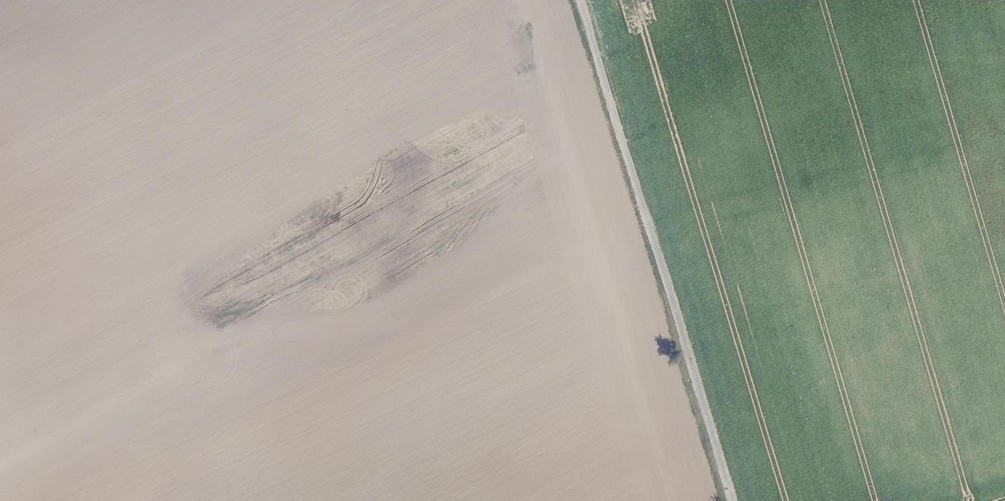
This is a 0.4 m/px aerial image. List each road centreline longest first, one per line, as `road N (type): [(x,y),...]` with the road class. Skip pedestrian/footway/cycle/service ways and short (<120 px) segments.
road 1 (track): [(587,0),(735,500)]

